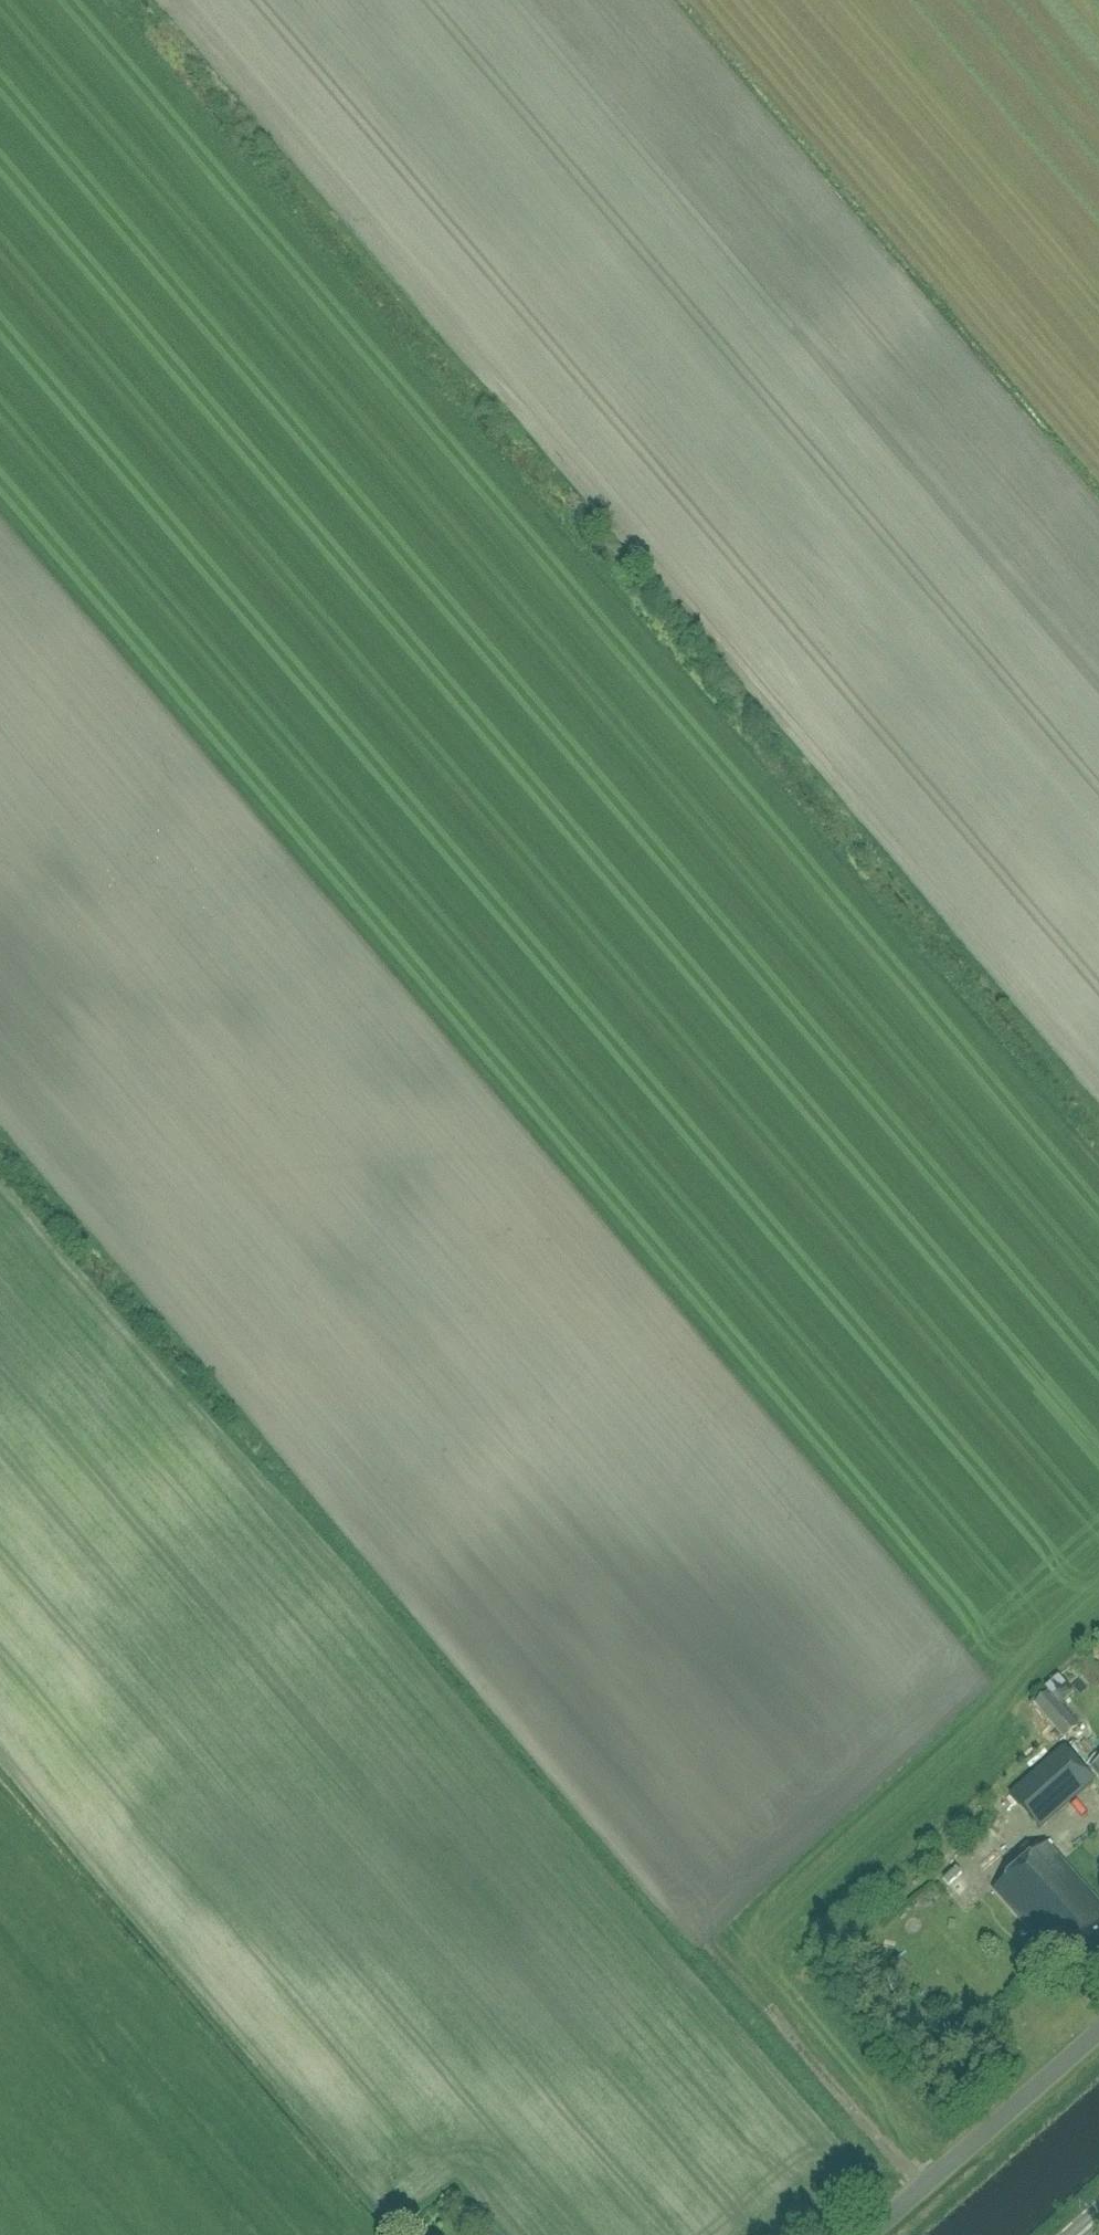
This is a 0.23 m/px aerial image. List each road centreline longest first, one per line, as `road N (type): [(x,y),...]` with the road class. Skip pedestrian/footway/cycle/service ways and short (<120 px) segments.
road 1 (unclassified): [(865,2234),(1098,2029)]

